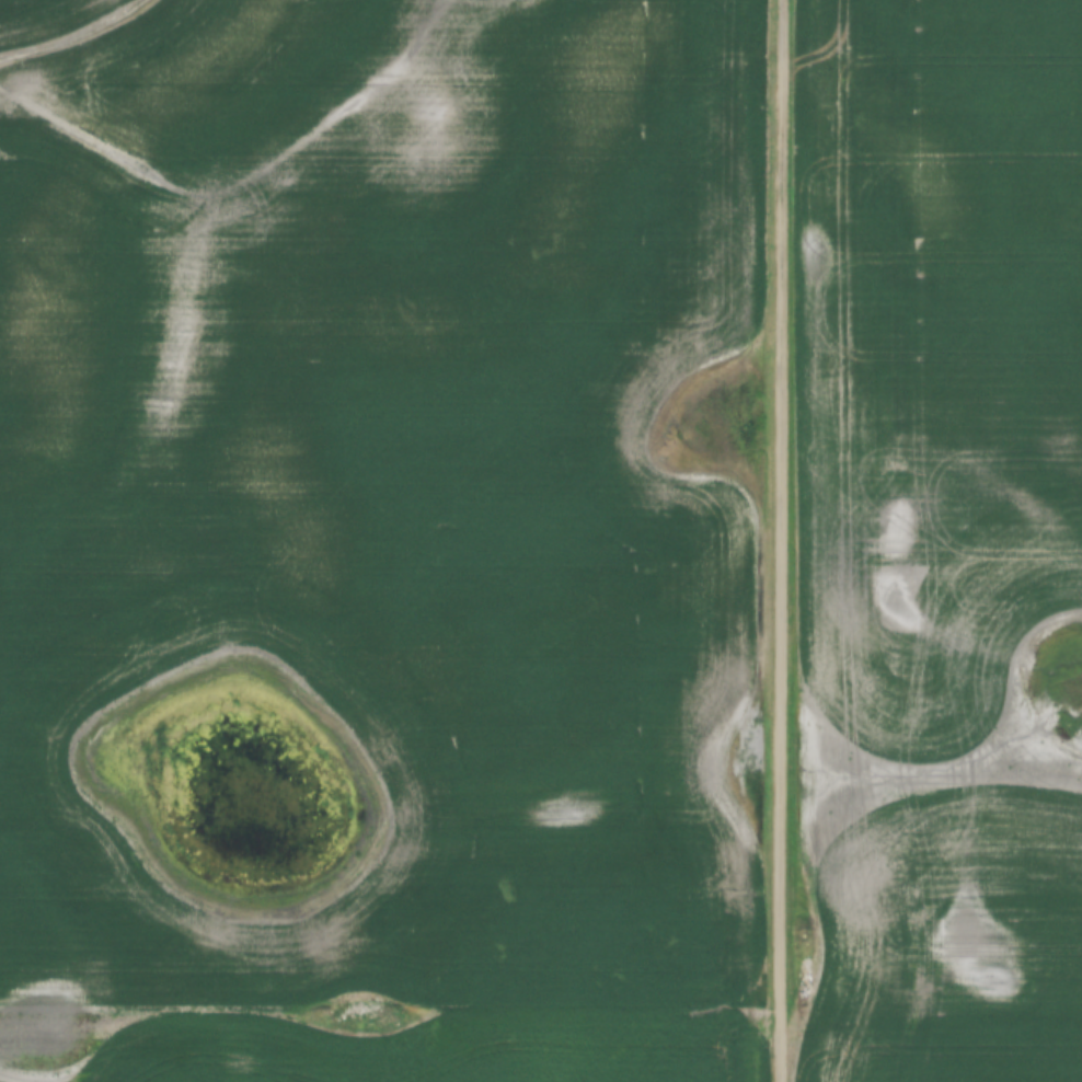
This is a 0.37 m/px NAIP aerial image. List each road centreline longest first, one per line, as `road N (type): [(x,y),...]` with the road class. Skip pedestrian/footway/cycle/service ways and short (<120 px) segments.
road 1 (track): [(780,0),(775,1081)]

